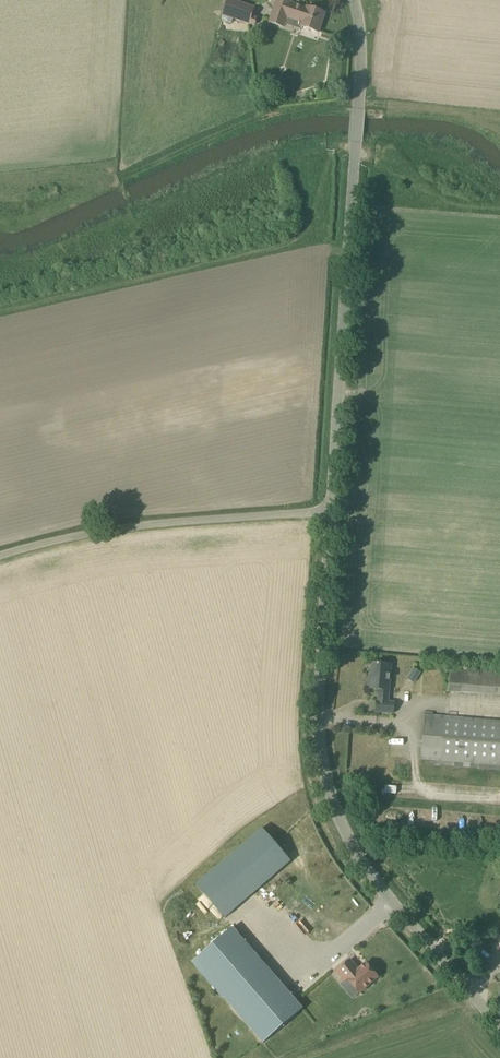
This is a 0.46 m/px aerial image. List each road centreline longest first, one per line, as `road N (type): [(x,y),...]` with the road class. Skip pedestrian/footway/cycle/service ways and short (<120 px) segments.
road 1 (unclassified): [(499,1029),(371,877),(328,790),(305,717),(323,527)]
road 2 (unclassified): [(323,527),(357,37)]
road 3 (unclassified): [(0,555),(136,525),(307,511),(323,527)]

